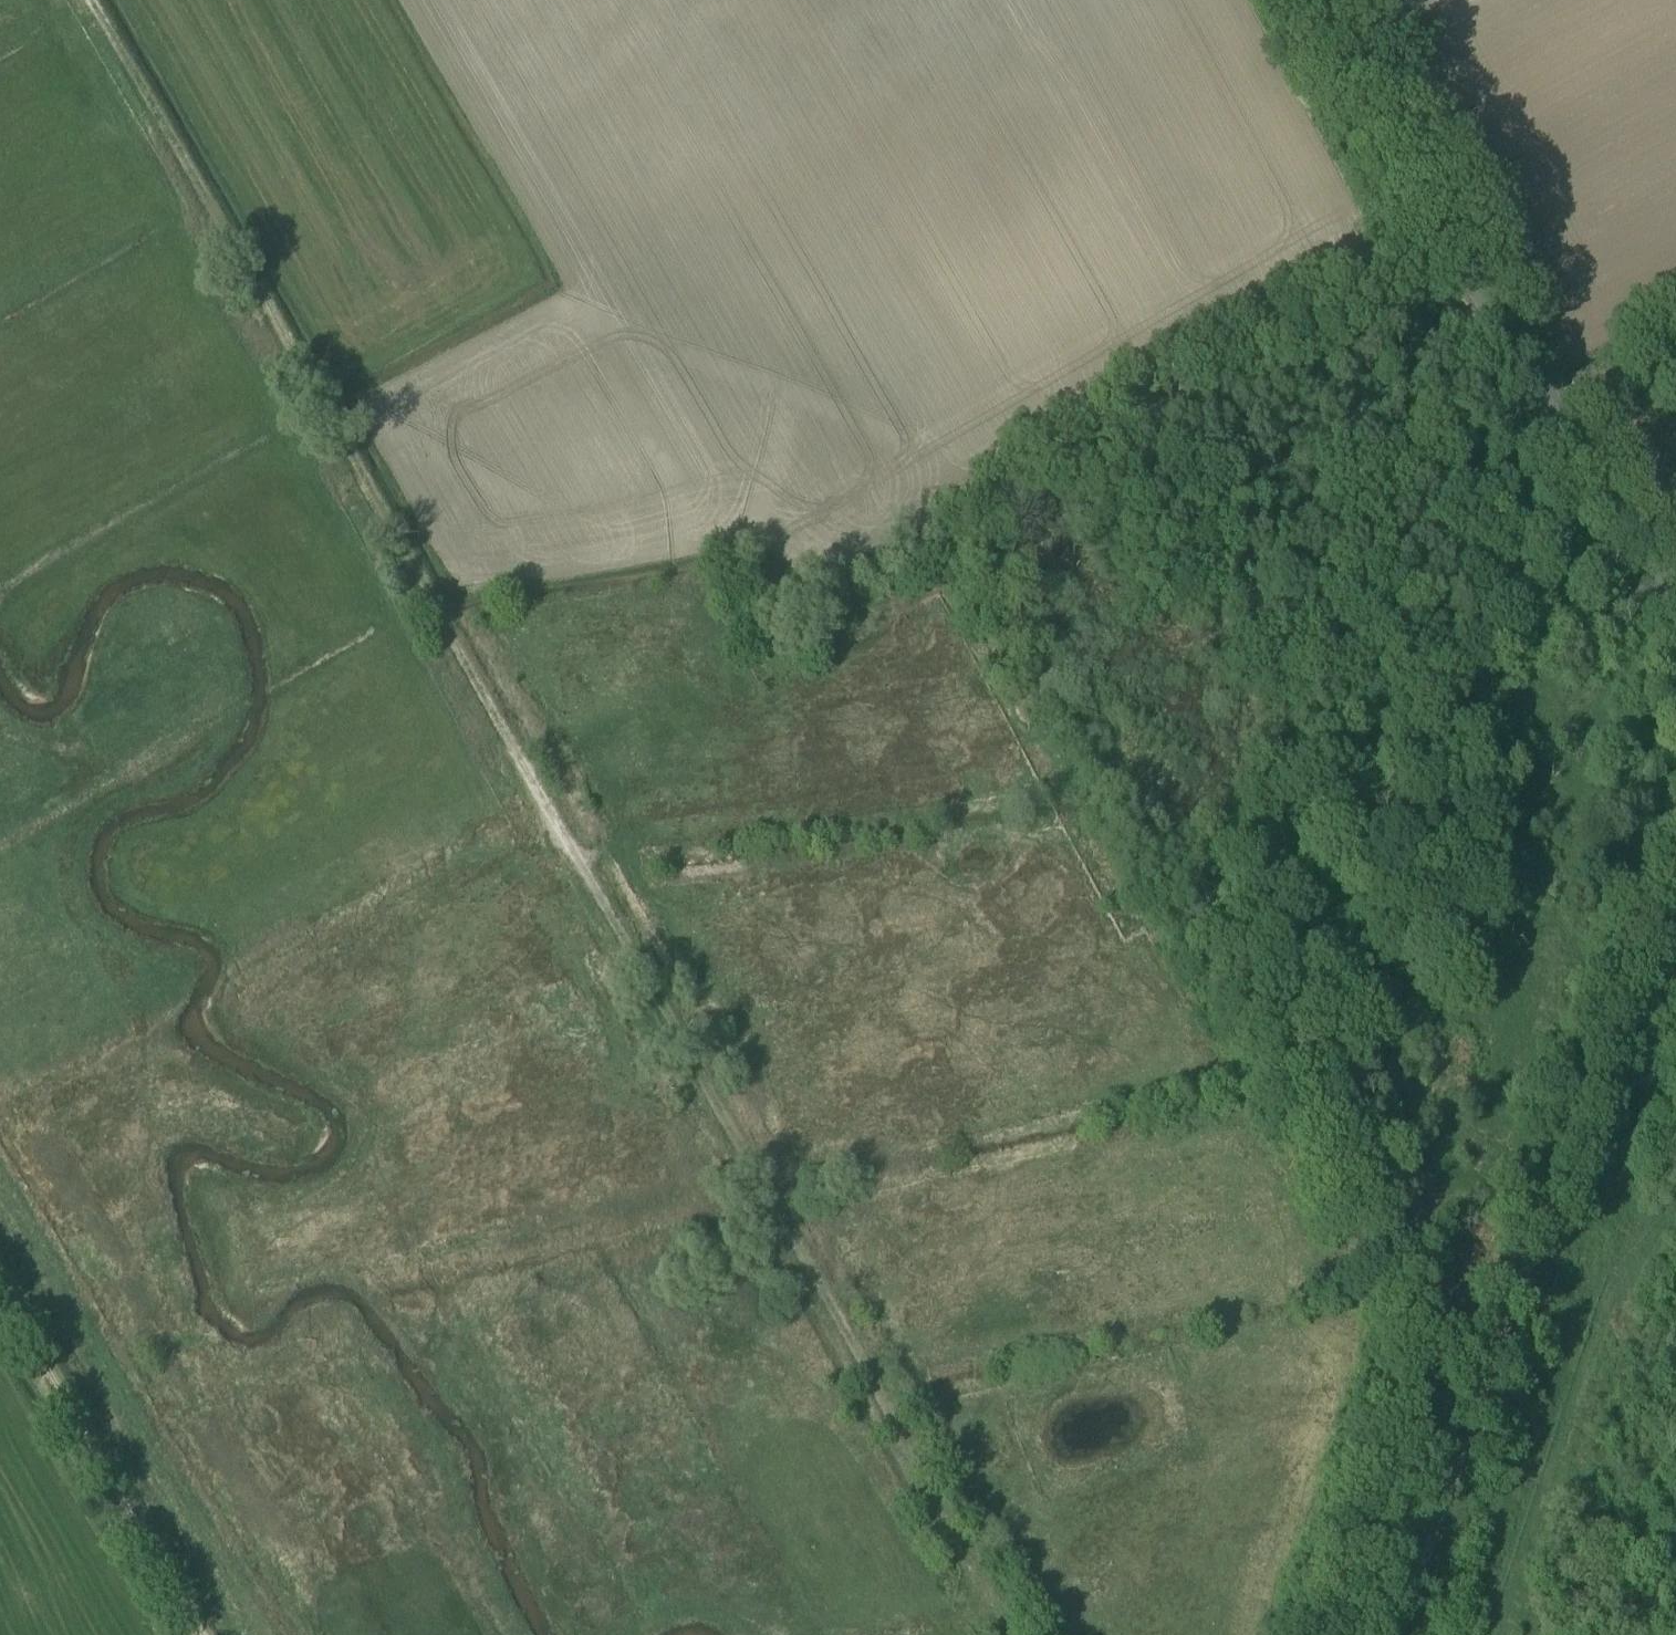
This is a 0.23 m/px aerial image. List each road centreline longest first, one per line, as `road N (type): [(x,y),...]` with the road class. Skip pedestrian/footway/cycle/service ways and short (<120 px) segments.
road 1 (track): [(1675,811),(1403,1634)]
road 2 (unclassified): [(1327,0),(1535,384),(1675,599)]
road 3 (track): [(199,1634),(0,1294)]

